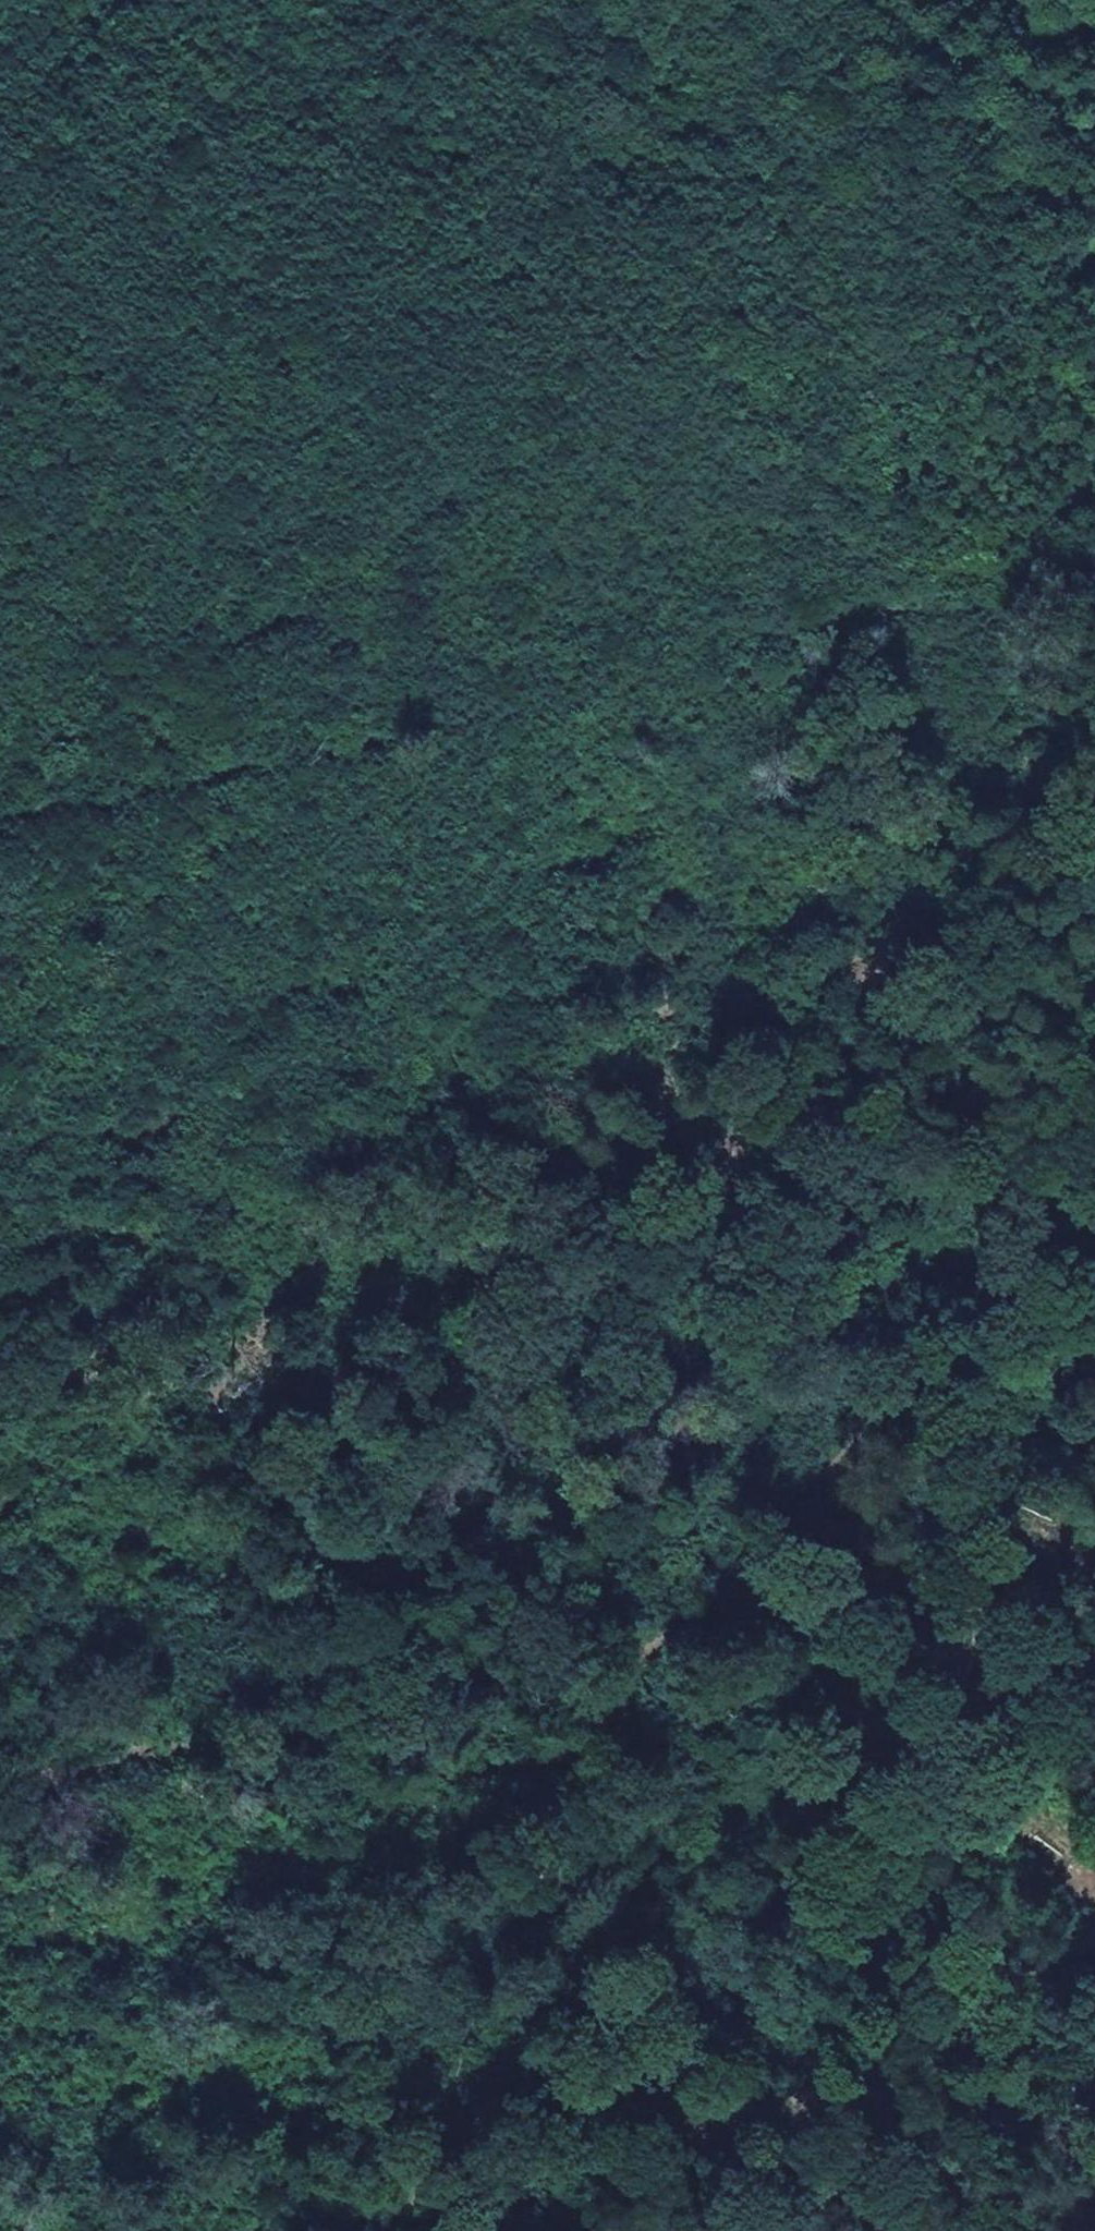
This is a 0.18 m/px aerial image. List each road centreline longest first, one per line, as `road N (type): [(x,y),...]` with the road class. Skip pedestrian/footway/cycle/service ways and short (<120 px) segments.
road 1 (track): [(396,2230),(615,1702),(906,1371),(992,1294),(1094,1236)]

